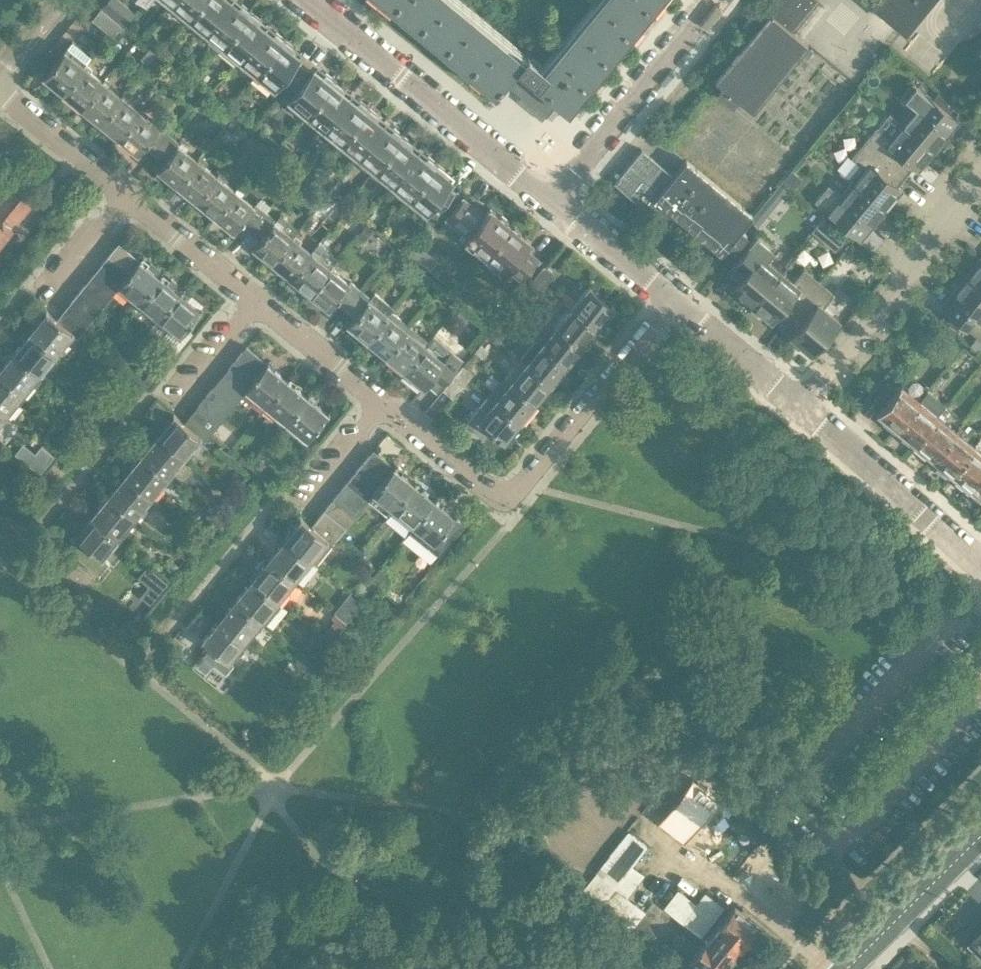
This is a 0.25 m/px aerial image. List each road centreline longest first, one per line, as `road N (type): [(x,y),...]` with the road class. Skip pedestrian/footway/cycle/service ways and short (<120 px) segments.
road 1 (residential): [(303,0),(550,204)]
road 2 (residential): [(798,407),(980,175)]
road 3 (residential): [(550,204),(715,0)]
road 4 (residential): [(507,499),(669,299)]
road 5 (residential): [(798,407),(980,565)]
road 6 (tertiary): [(845,968),(980,835)]
road 7 (residential): [(669,299),(798,407)]
road 8 (residential): [(255,302),(126,195)]
road 9 (residential): [(384,407),(255,302)]
road 10 (residential): [(126,195),(0,91)]
road 11 (residential): [(507,499),(384,407)]
road 12 (residential): [(550,204),(669,299)]
road 13 (residential): [(307,503),(384,407)]
road 14 (residential): [(181,397),(255,302)]

